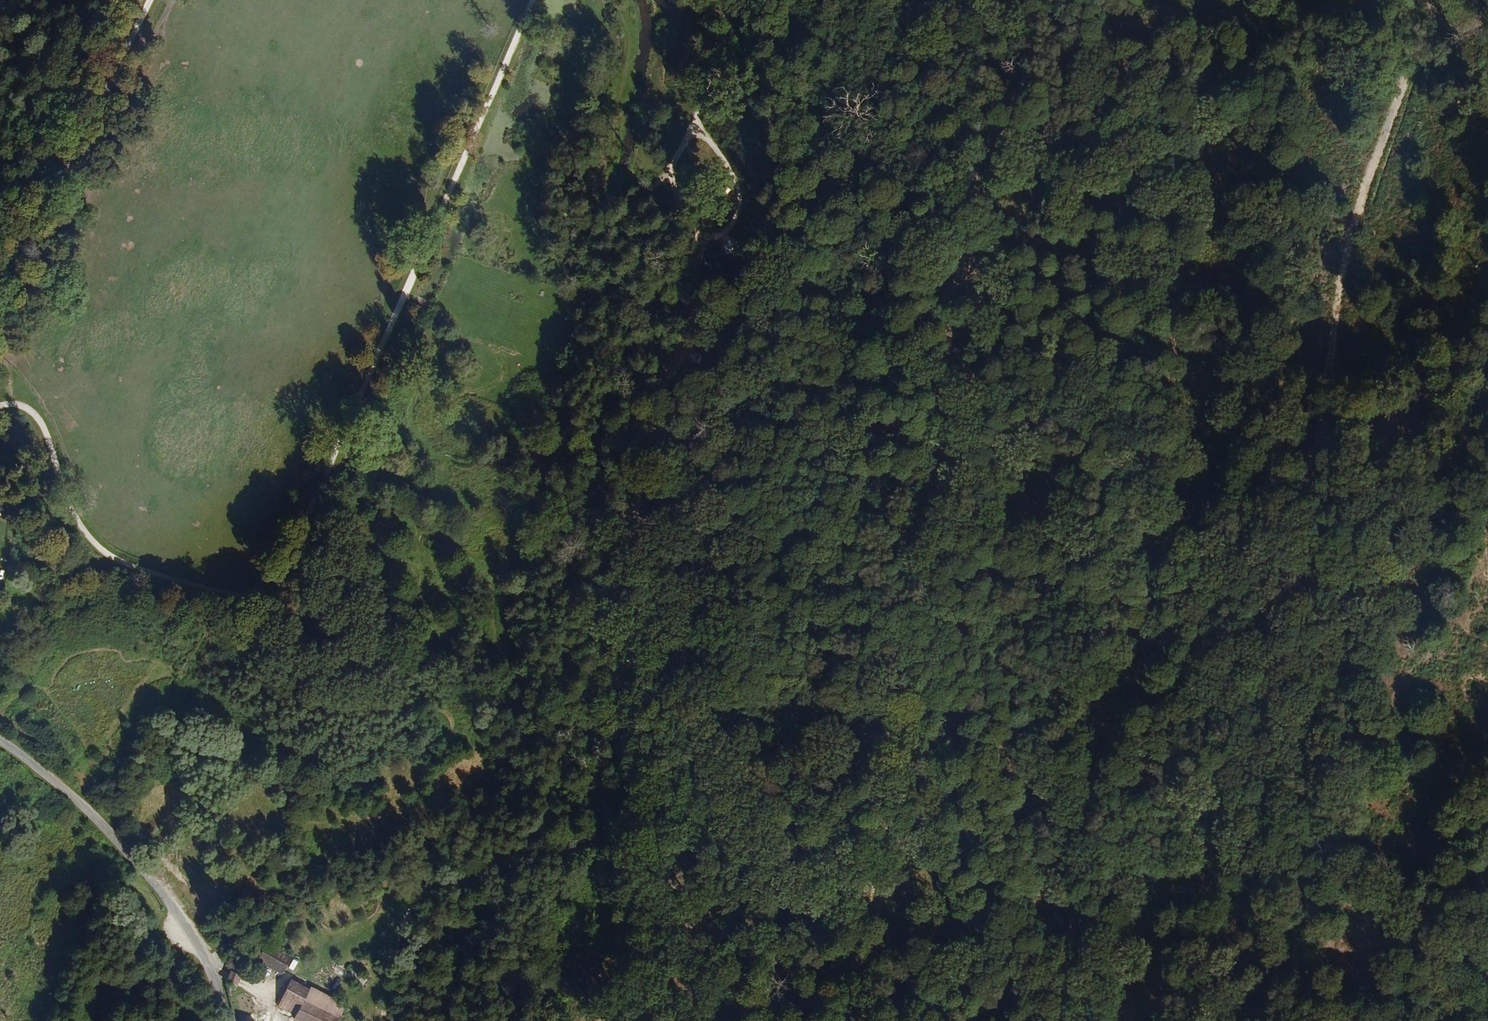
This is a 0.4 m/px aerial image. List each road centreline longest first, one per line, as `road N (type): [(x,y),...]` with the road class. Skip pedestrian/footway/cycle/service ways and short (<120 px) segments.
road 1 (track): [(1405,0),(1411,57),(1361,200),(1335,307),(1307,518),(1293,940),(1303,1020)]
road 2 (residential): [(0,735),(40,759),(115,830),(192,919),(230,1020)]

